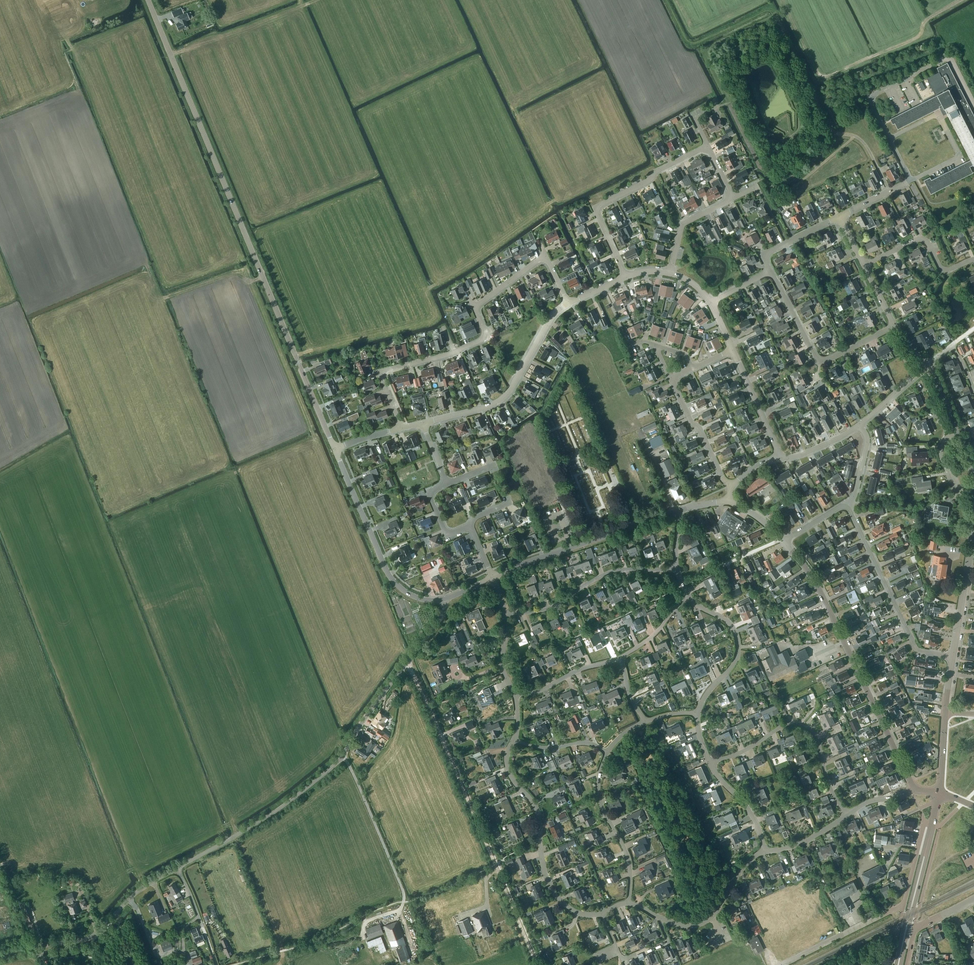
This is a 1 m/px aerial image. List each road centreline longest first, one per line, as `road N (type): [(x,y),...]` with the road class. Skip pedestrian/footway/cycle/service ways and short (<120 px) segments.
road 1 (unclassified): [(0,954),(94,935),(138,891),(311,784),(343,756),(443,614),(444,599)]
road 2 (tertiary): [(335,449),(148,0)]
road 3 (tertiary): [(911,782),(819,588),(784,541)]
road 4 (unclassified): [(777,964),(904,905),(925,823)]
road 5 (residential): [(601,913),(572,911),(554,892),(538,815),(507,765),(514,740)]
road 6 (residential): [(847,815),(803,724),(781,726),(710,763)]
road 7 (tertiary): [(444,599),(412,596),(391,578),(335,449)]
road 8 (residential): [(626,277),(599,206),(707,146)]
road 9 (unclassified): [(567,303),(499,401),(422,423)]
road 10 (residential): [(402,428),(381,372),(482,339),(474,307)]
road 11 (residential): [(953,657),(917,649),(847,506)]
road 12 (tertiary): [(493,577),(675,512)]
road 13 (residential): [(895,326),(821,361),(770,271)]
road 14 (residential): [(505,613),(544,610),(614,570),(677,569)]
road 15 (residential): [(764,852),(697,925),(629,903)]
road 16 (residential): [(629,903),(629,862),(598,794),(607,751)]
road 17 (residential): [(697,714),(732,664),(738,638),(727,619),(688,596)]
road 18 (residential): [(840,217),(961,156)]
road 19 (residential): [(864,266),(920,238),(945,270),(973,259)]
road 20 (unclassified): [(953,657),(973,530)]
road 21 (tertiary): [(928,842),(896,964)]
road 22 (tertiary): [(901,964),(928,842)]
road 23 (residential): [(732,485),(670,377)]

